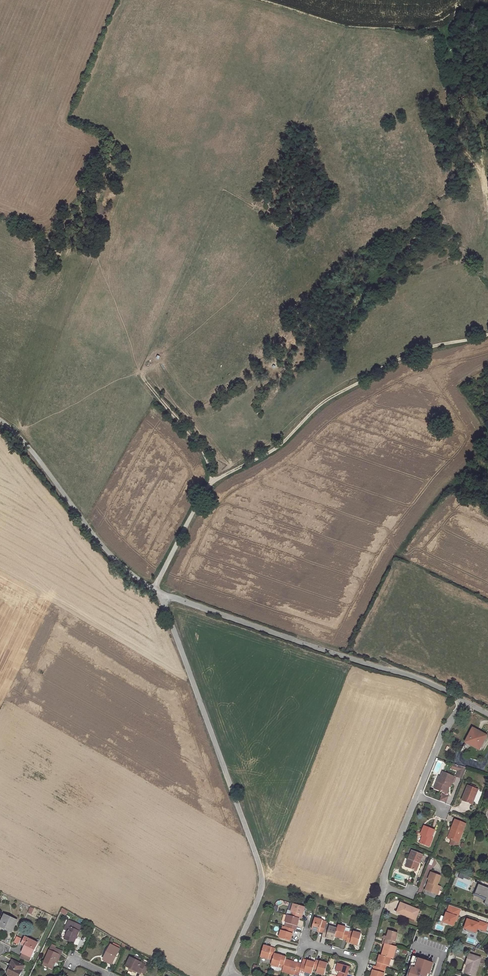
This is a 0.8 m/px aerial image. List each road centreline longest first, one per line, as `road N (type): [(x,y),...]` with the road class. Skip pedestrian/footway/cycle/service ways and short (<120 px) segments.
road 1 (track): [(159,593),(210,483),(263,457),(318,406),(397,360),(487,335)]
road 2 (unclassified): [(159,593),(258,870),(259,894),(228,975)]
road 3 (unclassified): [(461,703),(419,680),(159,593)]
road 4 (residential): [(363,959),(384,872),(461,703)]
road 5 (unclassified): [(0,421),(103,547),(159,593)]
road 6 (track): [(487,212),(476,164),(444,127),(437,97)]

